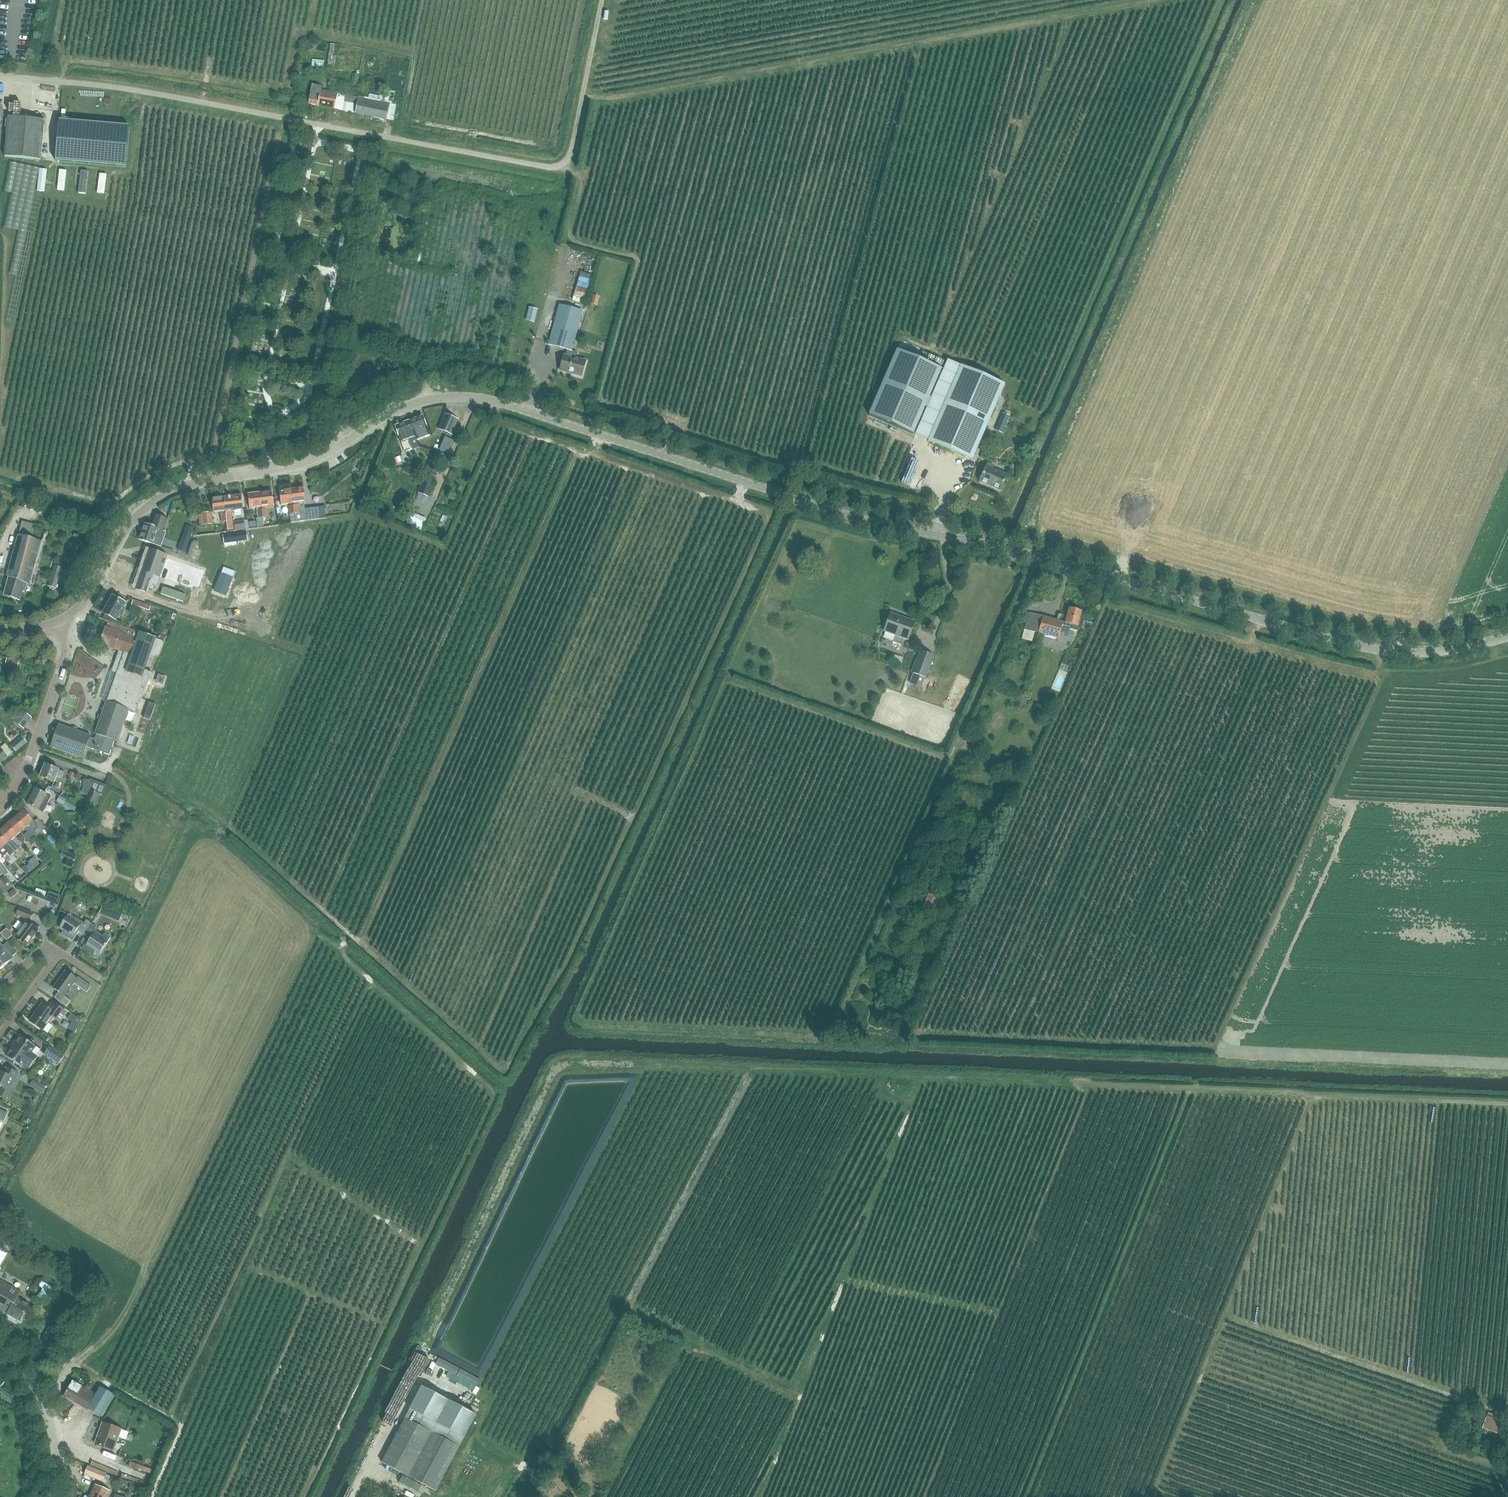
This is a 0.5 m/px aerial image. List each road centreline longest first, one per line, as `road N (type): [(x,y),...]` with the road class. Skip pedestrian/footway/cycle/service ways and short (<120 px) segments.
road 1 (tertiary): [(61,625),(96,593),(129,525),(189,482),(282,470),(429,401),(466,396),(846,514),(968,537),(1378,649),(1441,652),(1507,637)]
road 2 (residential): [(569,157),(558,167),(138,90),(0,78)]
road 3 (residential): [(43,1404),(117,1291),(117,1265),(92,1227),(92,1208)]
road 4 (residential): [(174,1032),(217,946),(112,879)]
road 5 (residential): [(0,805),(39,735),(66,648),(61,625)]
road 6 (residential): [(92,1208),(174,1032)]
road 7 (track): [(603,0),(569,157)]
road 8 (residential): [(174,1032),(53,954)]

